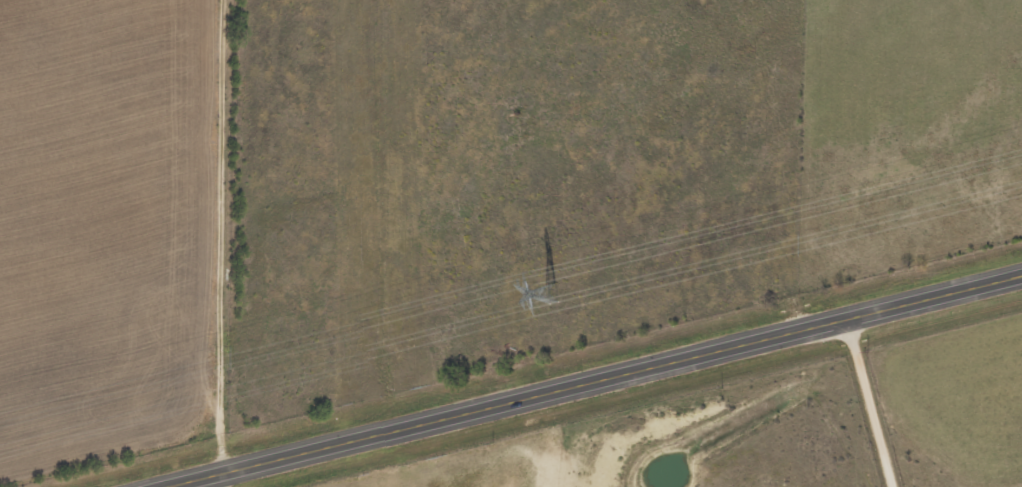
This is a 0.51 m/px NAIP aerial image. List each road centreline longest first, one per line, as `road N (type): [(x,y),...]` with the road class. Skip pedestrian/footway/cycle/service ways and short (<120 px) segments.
road 1 (primary): [(1021,273),(159,486)]
road 2 (residential): [(223,471),(226,0)]
road 3 (residential): [(894,486),(849,314)]

